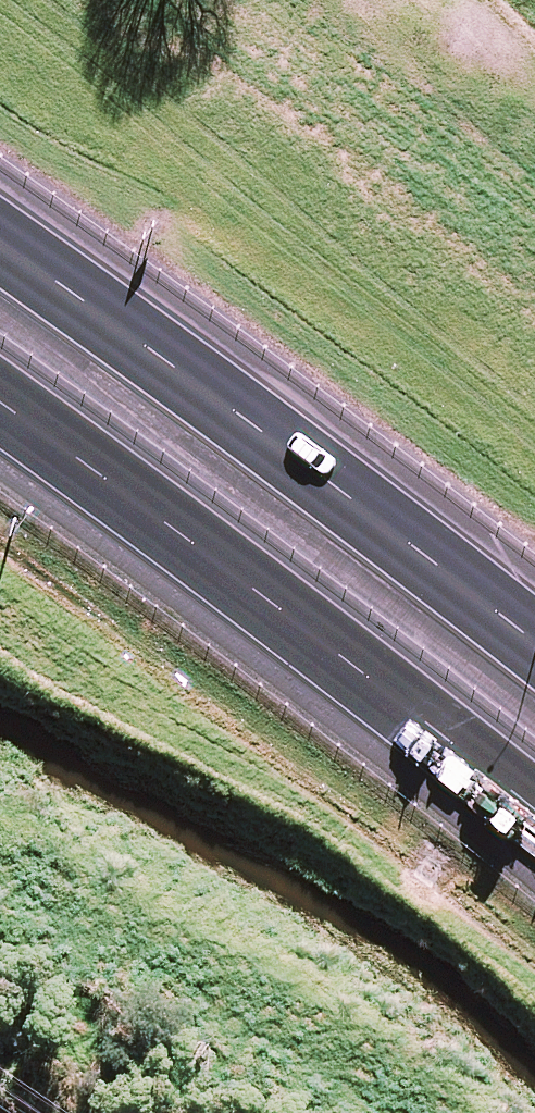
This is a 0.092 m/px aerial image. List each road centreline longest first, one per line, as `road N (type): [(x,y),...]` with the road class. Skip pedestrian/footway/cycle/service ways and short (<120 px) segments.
road 1 (motorway): [(534,820),(382,691),(0,416)]
road 2 (motorway): [(0,252),(534,640)]

